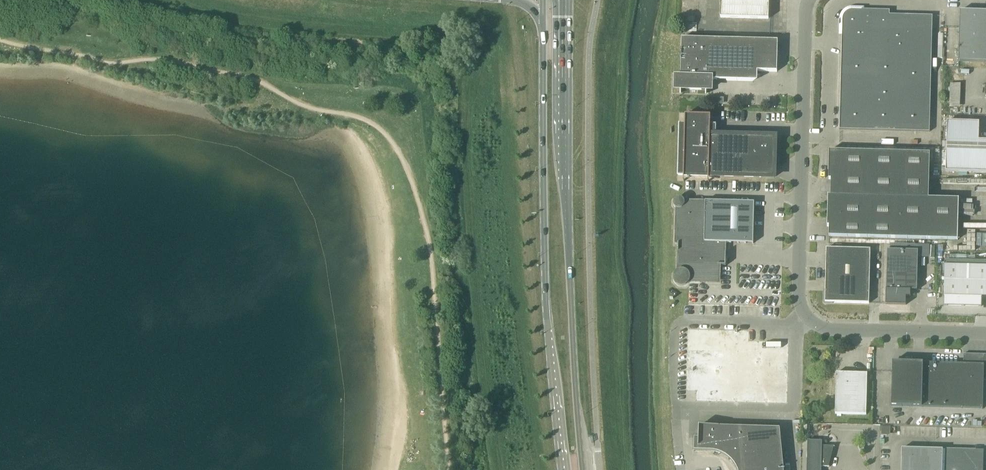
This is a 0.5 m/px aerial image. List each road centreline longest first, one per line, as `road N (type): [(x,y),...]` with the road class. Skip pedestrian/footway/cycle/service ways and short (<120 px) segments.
road 1 (unclassified): [(985,334),(834,330),(808,319),(799,292),(809,0)]
road 2 (primary): [(583,469),(566,0)]
road 3 (primary): [(543,36),(546,304),(561,469)]

